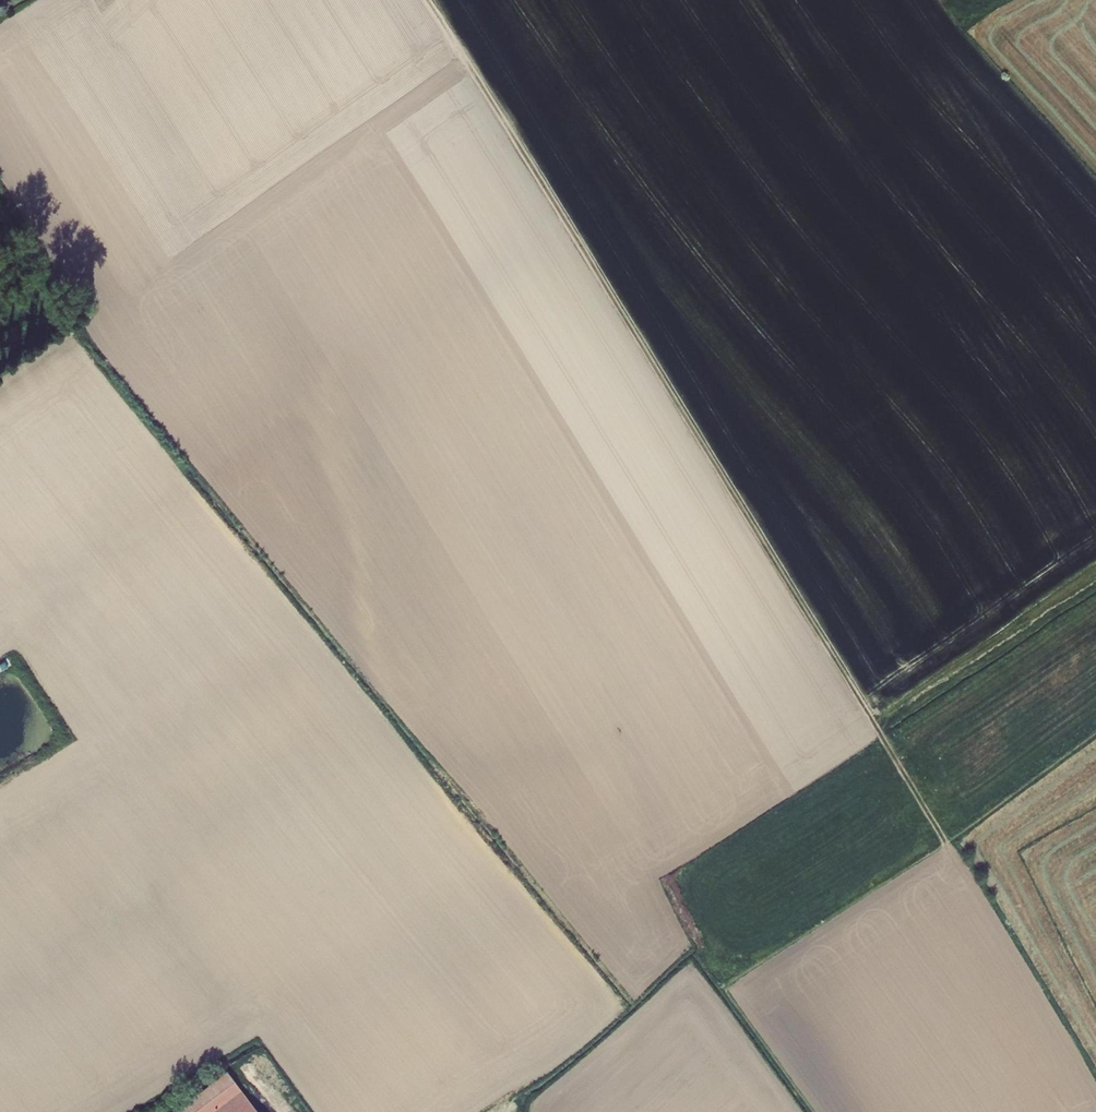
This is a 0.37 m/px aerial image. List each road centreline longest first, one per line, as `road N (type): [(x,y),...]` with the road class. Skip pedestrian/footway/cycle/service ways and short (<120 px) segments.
road 1 (track): [(509,133),(425,0)]

